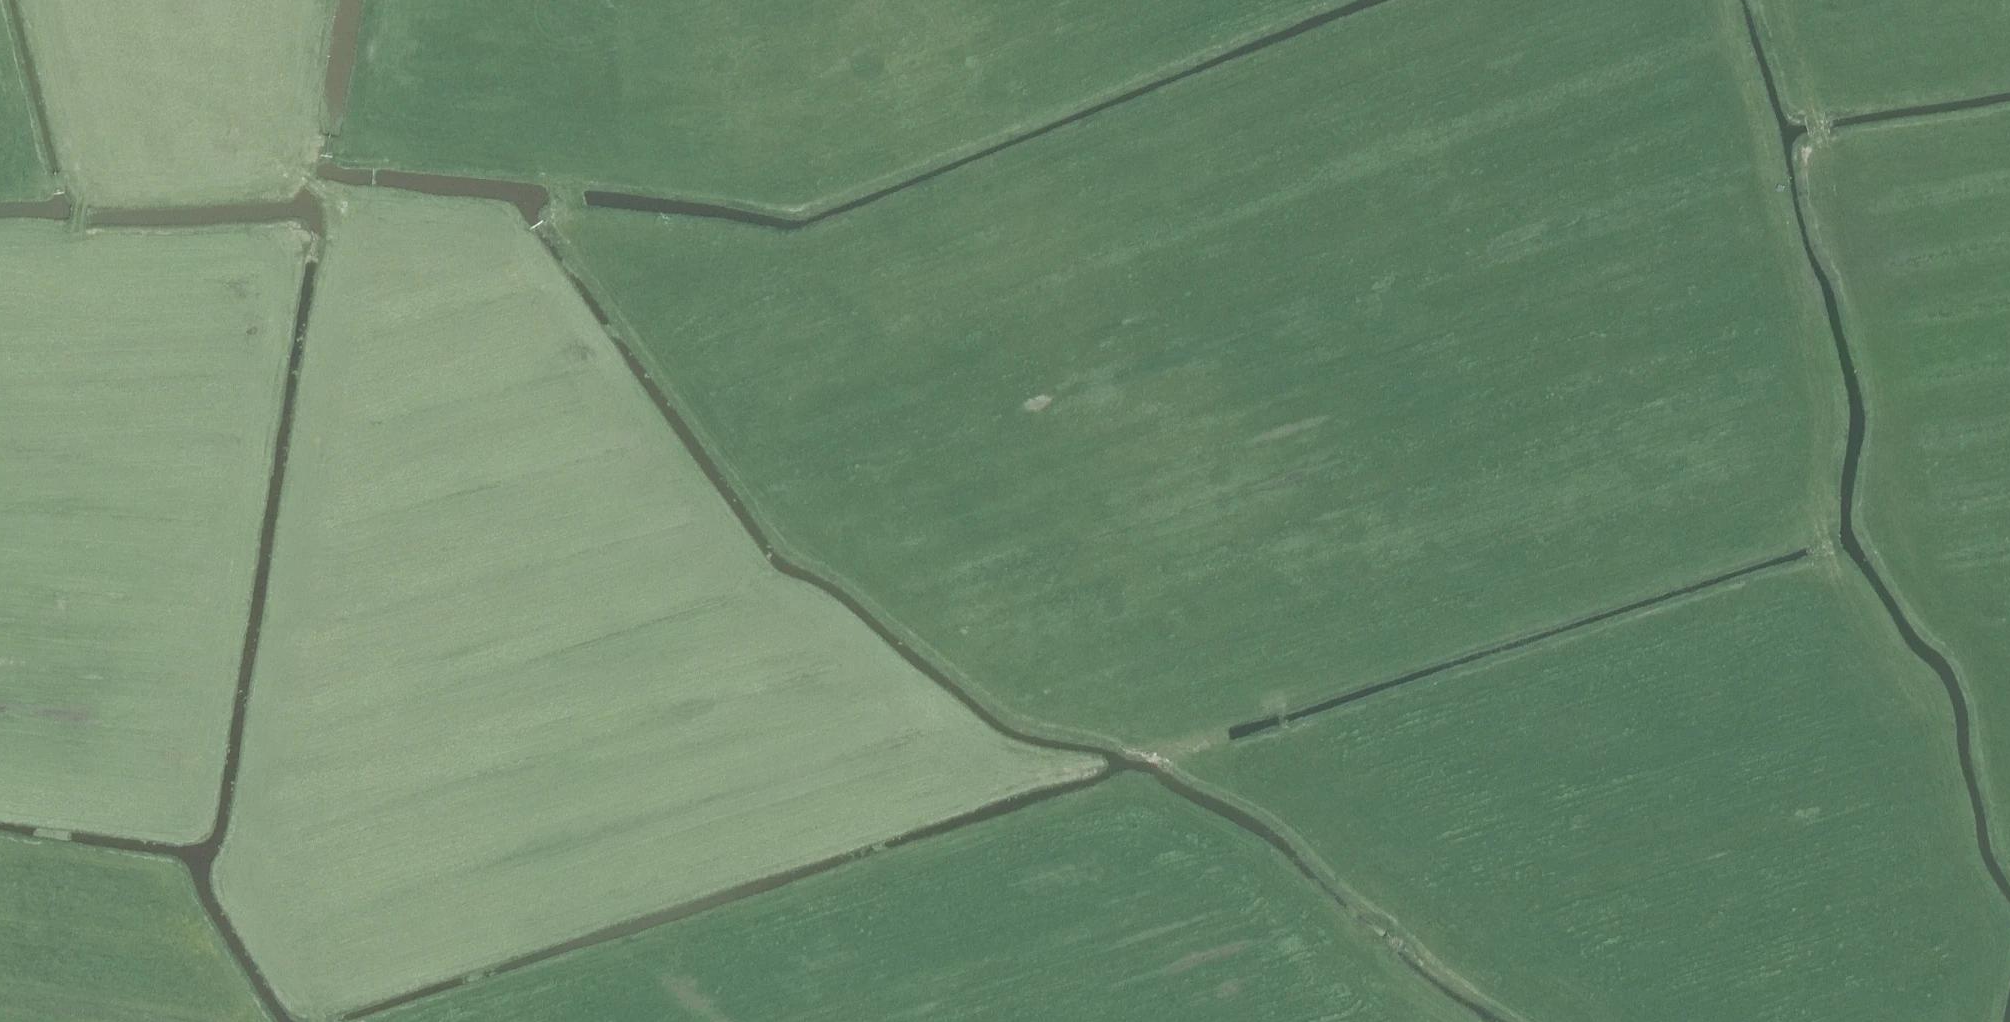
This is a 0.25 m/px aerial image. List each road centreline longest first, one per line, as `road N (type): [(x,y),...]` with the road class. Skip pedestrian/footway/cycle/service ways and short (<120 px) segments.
road 1 (track): [(1725,0),(1835,398),(1819,525),(1837,583)]

